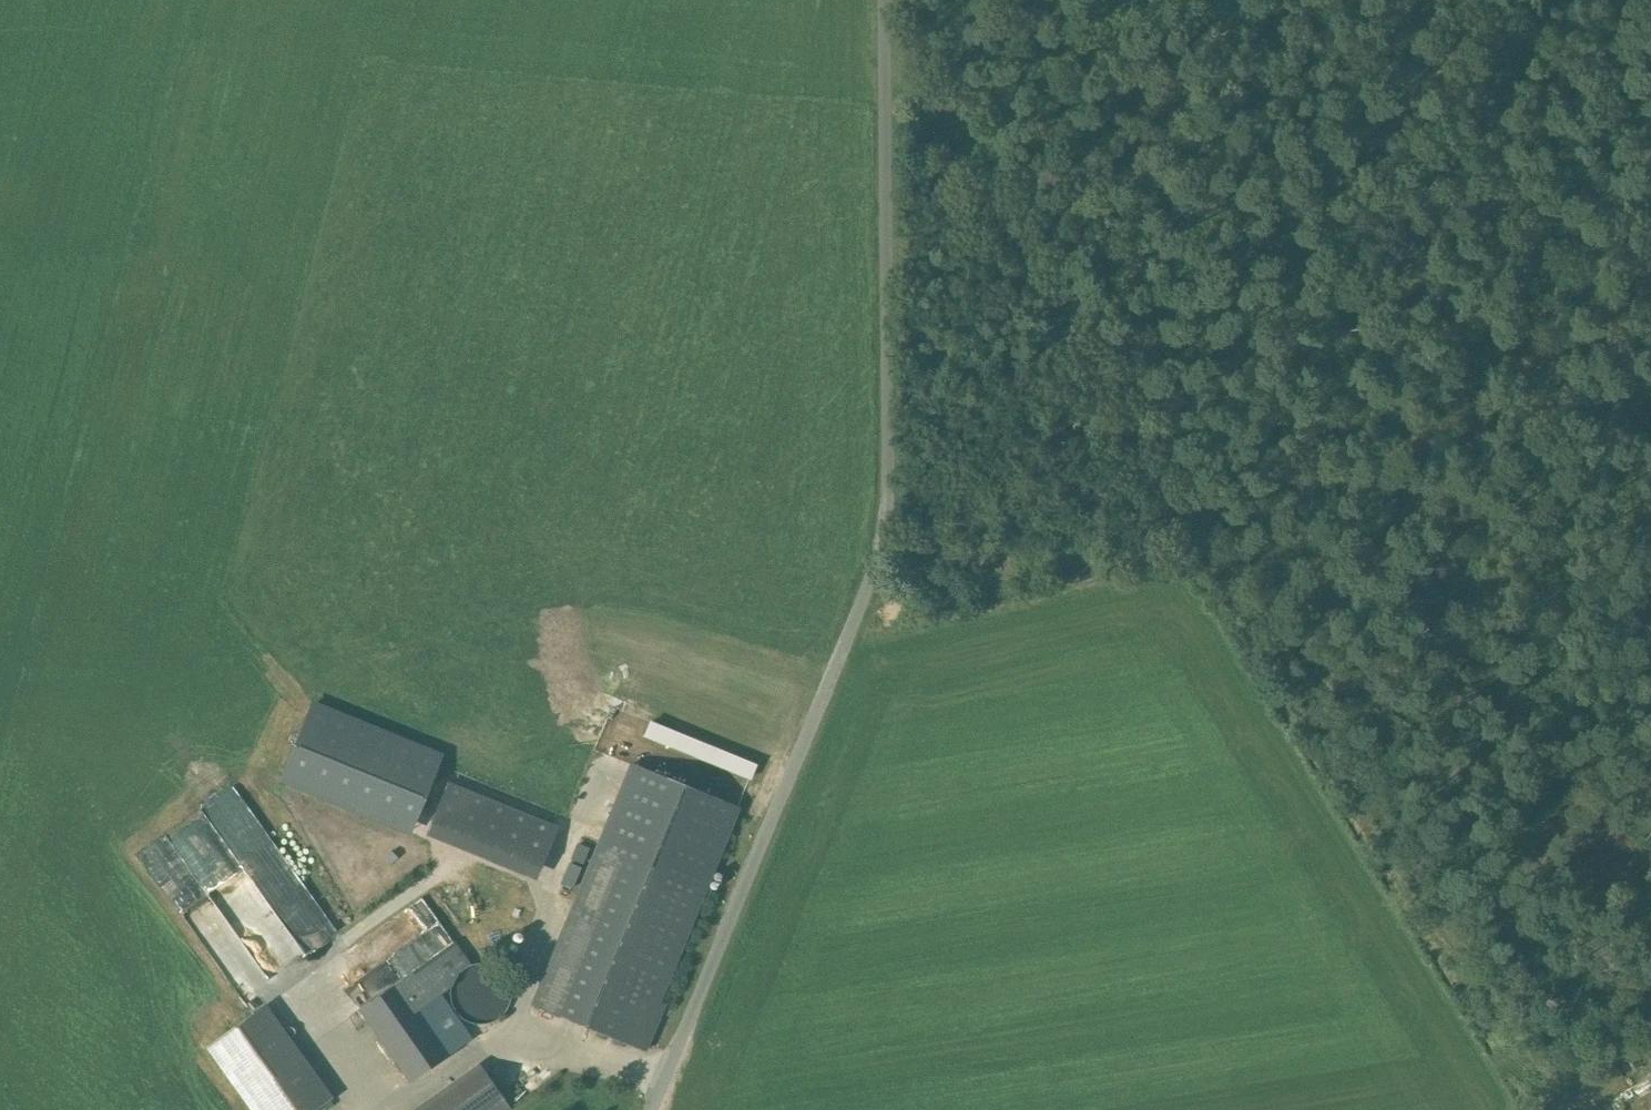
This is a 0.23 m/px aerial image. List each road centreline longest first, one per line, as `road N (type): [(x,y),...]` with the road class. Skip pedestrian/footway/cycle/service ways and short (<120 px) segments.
road 1 (unclassified): [(654,1109),(880,554),(882,0)]

